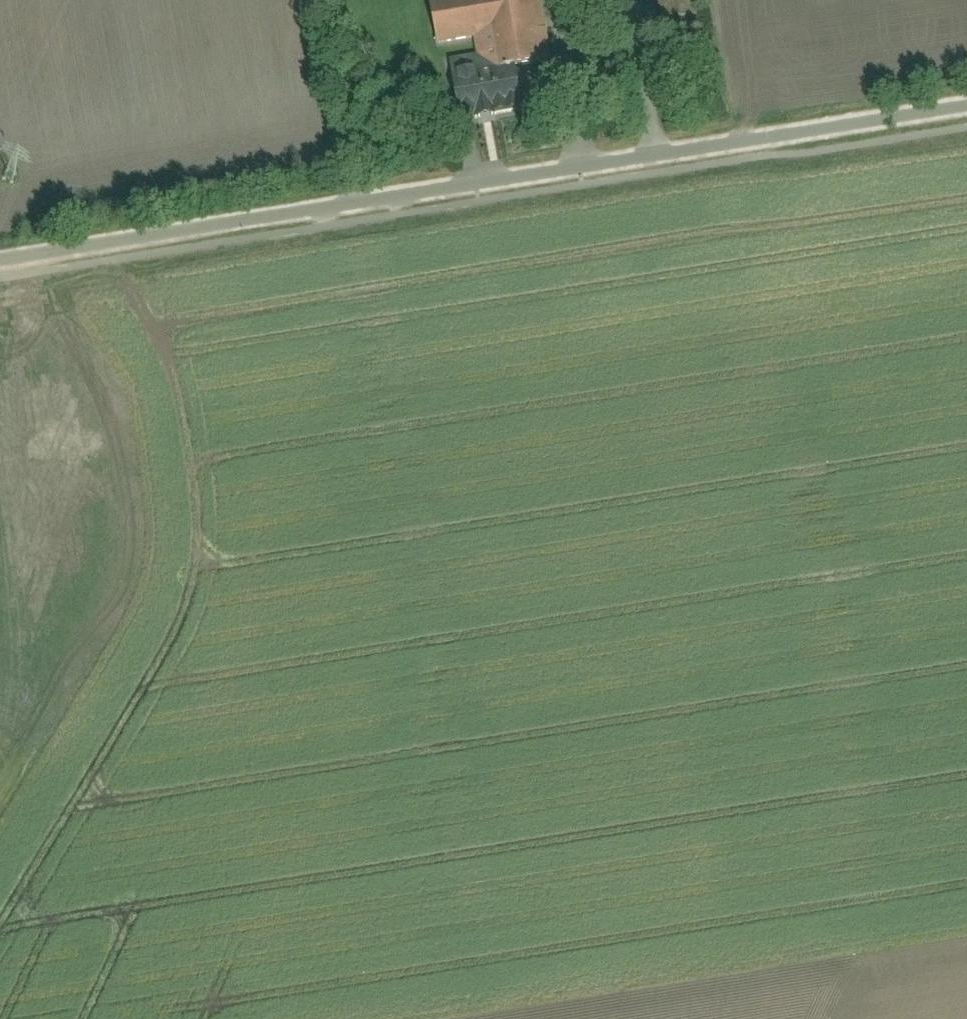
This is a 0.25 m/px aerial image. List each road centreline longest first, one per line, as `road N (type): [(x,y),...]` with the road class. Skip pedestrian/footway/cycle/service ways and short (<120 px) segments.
road 1 (unclassified): [(0,265),(966,110)]

